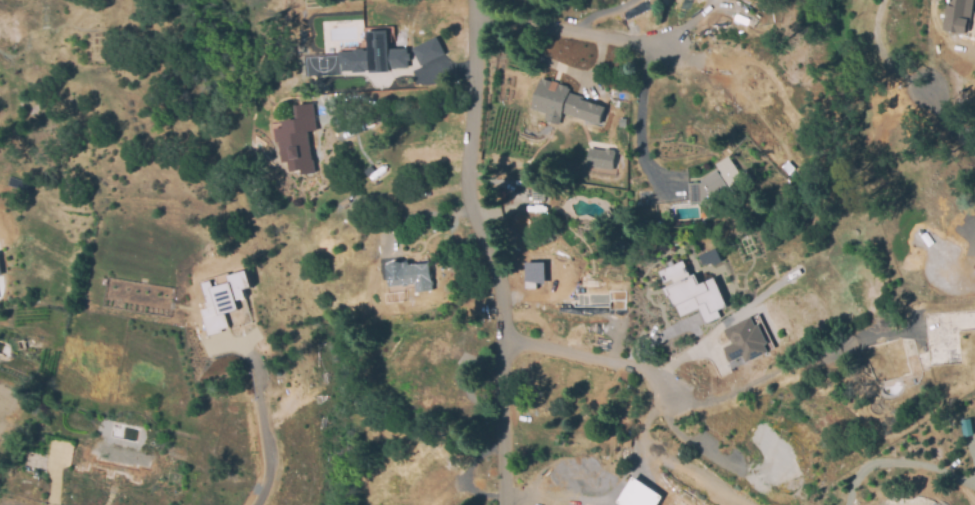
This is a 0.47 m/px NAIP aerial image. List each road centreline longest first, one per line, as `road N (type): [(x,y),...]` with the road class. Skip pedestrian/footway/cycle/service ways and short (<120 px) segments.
road 1 (residential): [(505,504),(501,303),(467,169),(474,0)]
road 2 (residential): [(474,26),(658,48)]
road 3 (residential): [(502,349),(641,368),(670,400)]

